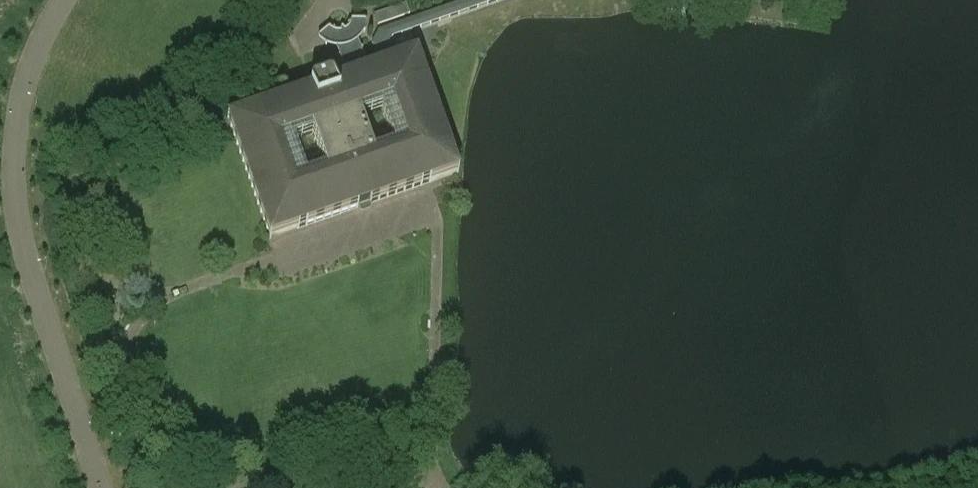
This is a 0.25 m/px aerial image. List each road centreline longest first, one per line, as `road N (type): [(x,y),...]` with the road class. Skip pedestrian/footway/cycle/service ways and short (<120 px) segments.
road 1 (residential): [(102,487),(19,215),(23,113),(66,0)]

